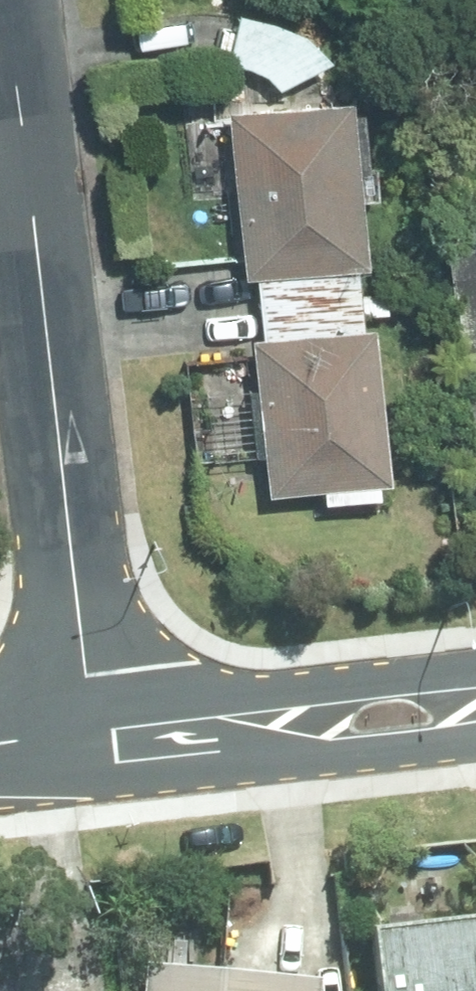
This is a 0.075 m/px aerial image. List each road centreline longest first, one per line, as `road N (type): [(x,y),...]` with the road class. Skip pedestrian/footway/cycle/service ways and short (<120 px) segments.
road 1 (tertiary): [(0,16),(96,730)]
road 2 (tertiary): [(96,730),(475,692)]

